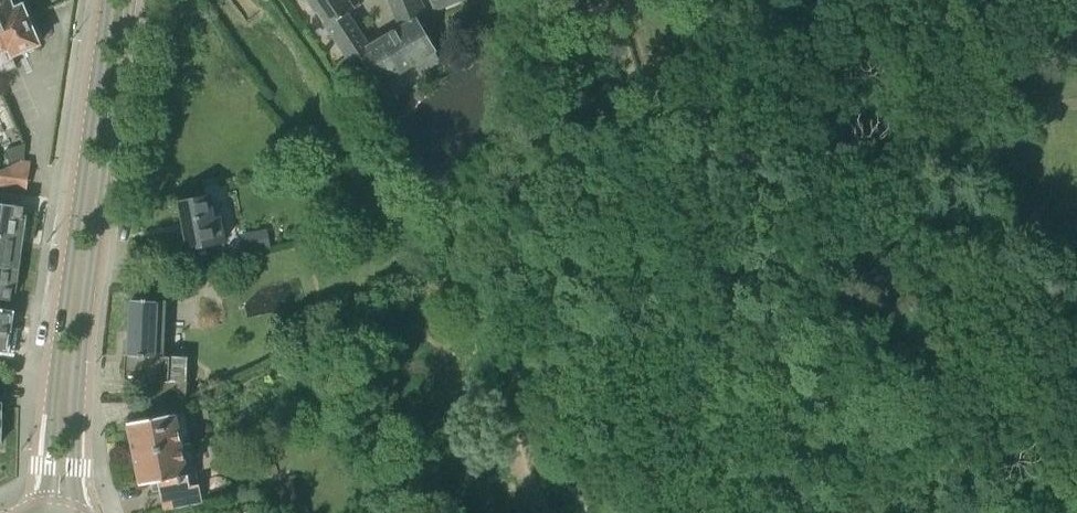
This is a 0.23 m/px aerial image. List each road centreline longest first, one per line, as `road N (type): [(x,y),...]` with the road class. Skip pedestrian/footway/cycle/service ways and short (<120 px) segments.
road 1 (tertiary): [(108,0),(52,390),(46,512)]
road 2 (tertiary): [(79,512),(83,356),(132,0)]

